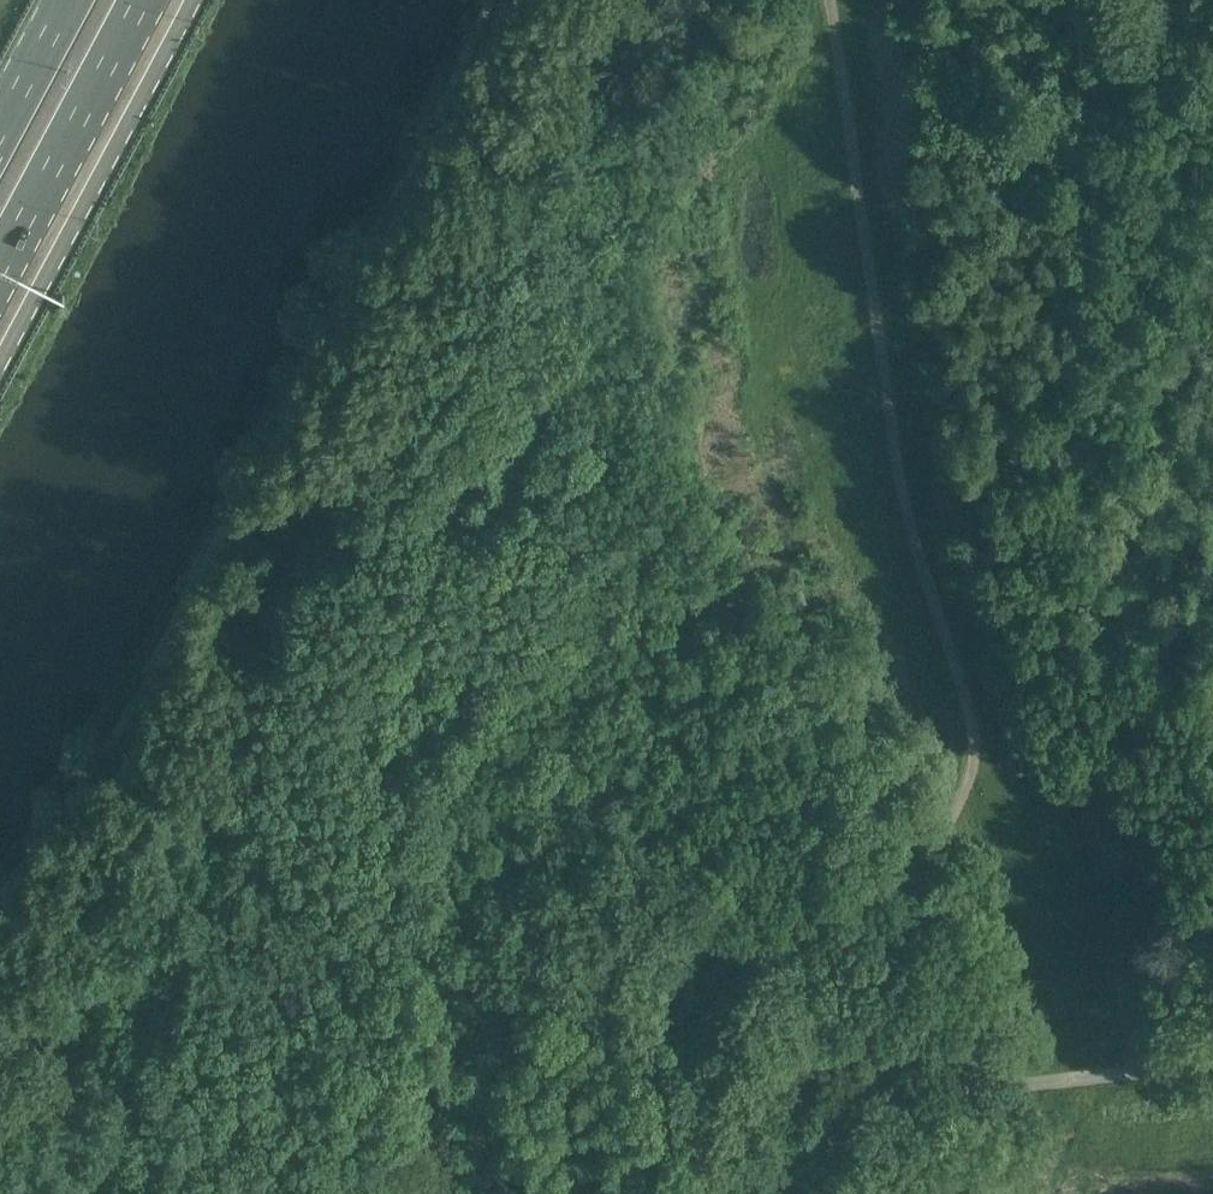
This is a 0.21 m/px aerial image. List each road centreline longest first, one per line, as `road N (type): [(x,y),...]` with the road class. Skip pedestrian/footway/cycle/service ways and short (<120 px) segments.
road 1 (primary): [(0,364),(193,0)]
road 2 (primary): [(0,265),(140,0)]
road 3 (primary): [(69,0),(0,128)]

